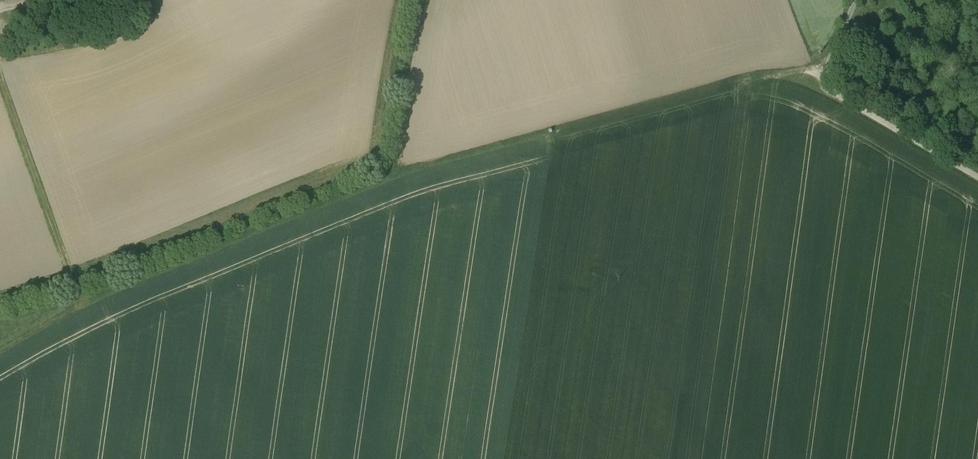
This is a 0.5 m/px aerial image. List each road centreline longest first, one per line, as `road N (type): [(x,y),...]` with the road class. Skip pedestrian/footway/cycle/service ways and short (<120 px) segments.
road 1 (track): [(0,76),(81,308),(0,353)]
road 2 (track): [(857,0),(829,59),(827,84),(977,178)]

